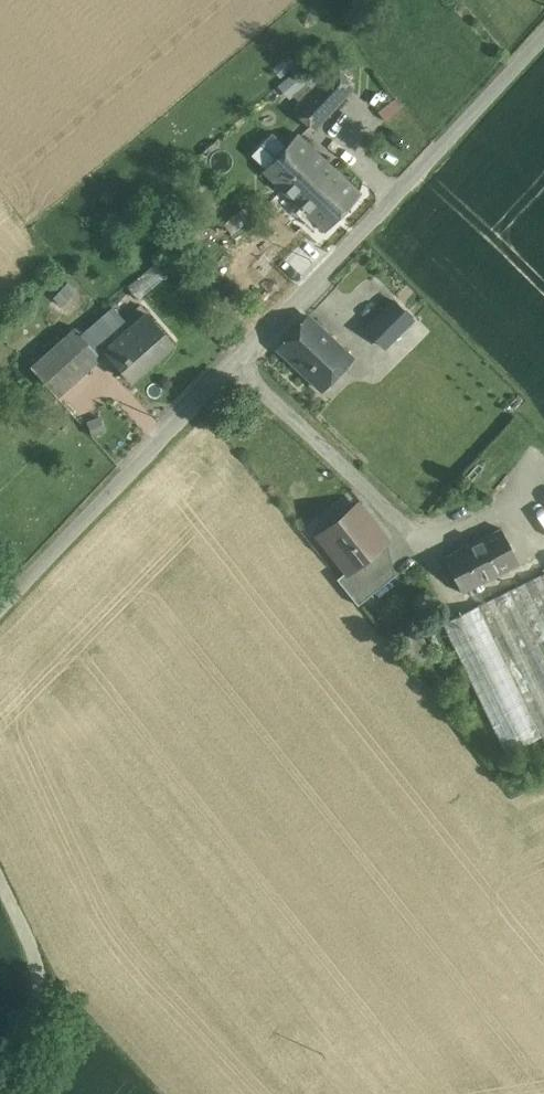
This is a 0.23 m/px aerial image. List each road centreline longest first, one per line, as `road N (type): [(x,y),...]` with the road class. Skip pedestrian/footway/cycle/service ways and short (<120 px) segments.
road 1 (unclassified): [(0,607),(543,37)]
road 2 (unclassified): [(1,1093),(54,1002),(0,875)]

